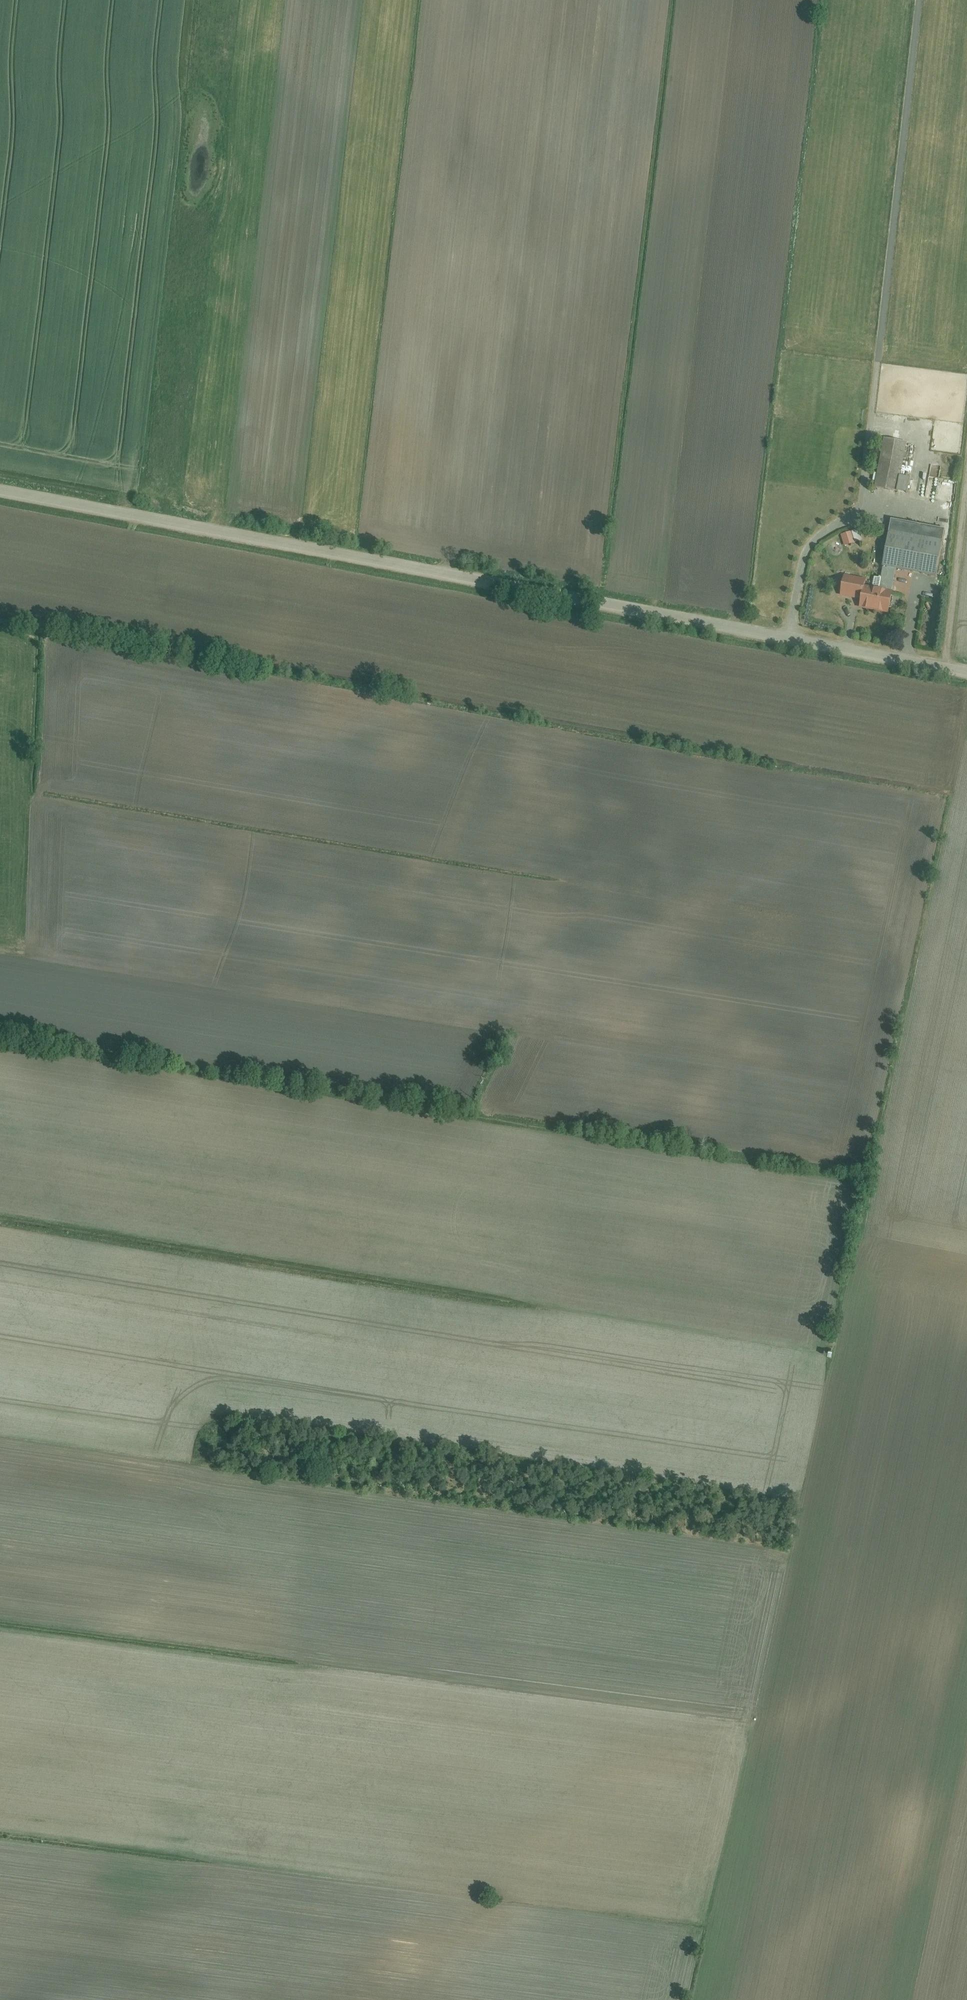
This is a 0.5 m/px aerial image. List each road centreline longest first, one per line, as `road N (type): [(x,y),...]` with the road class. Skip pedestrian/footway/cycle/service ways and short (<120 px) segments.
road 1 (unclassified): [(0,491),(966,668)]

